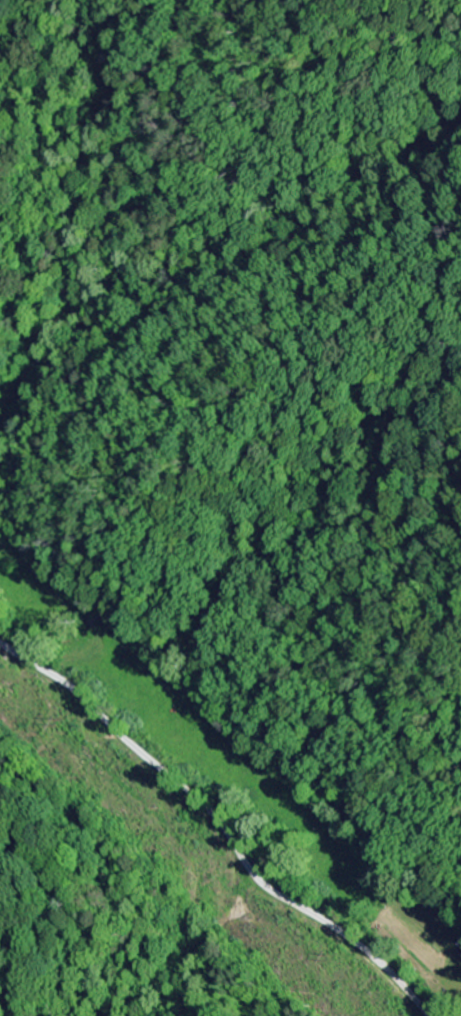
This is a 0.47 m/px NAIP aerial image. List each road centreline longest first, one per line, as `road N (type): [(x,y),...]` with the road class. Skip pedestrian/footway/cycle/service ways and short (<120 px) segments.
road 1 (residential): [(430,1015),(349,938),(270,888),(212,810),(83,697),(0,645)]

